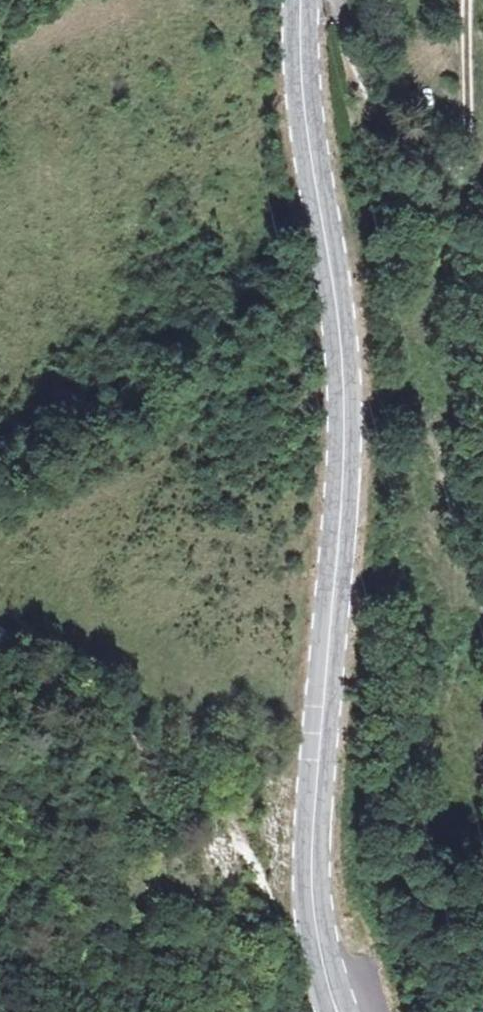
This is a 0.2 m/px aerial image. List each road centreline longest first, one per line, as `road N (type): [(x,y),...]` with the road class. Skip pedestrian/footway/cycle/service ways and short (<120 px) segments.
road 1 (secondary): [(302,0),(310,154),(344,372),(310,865),(315,935),(338,1011)]
road 2 (track): [(0,684),(174,757),(238,845),(269,904),(295,936),(315,935)]
road 3 (track): [(469,245),(482,461)]

